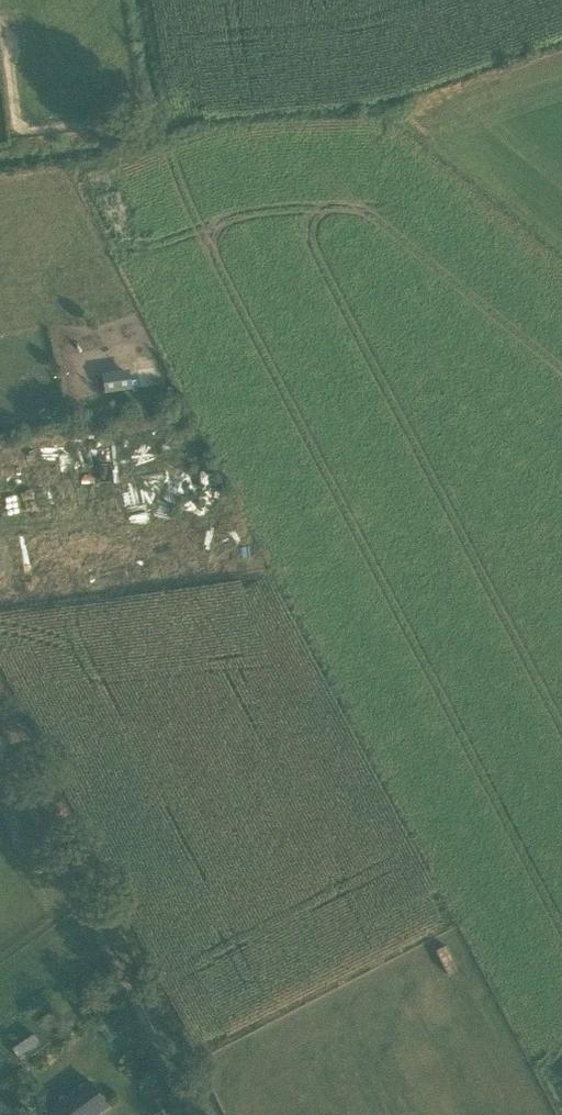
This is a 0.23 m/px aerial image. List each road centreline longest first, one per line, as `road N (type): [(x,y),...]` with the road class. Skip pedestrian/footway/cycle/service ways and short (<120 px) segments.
road 1 (track): [(183,1114),(0,743)]

